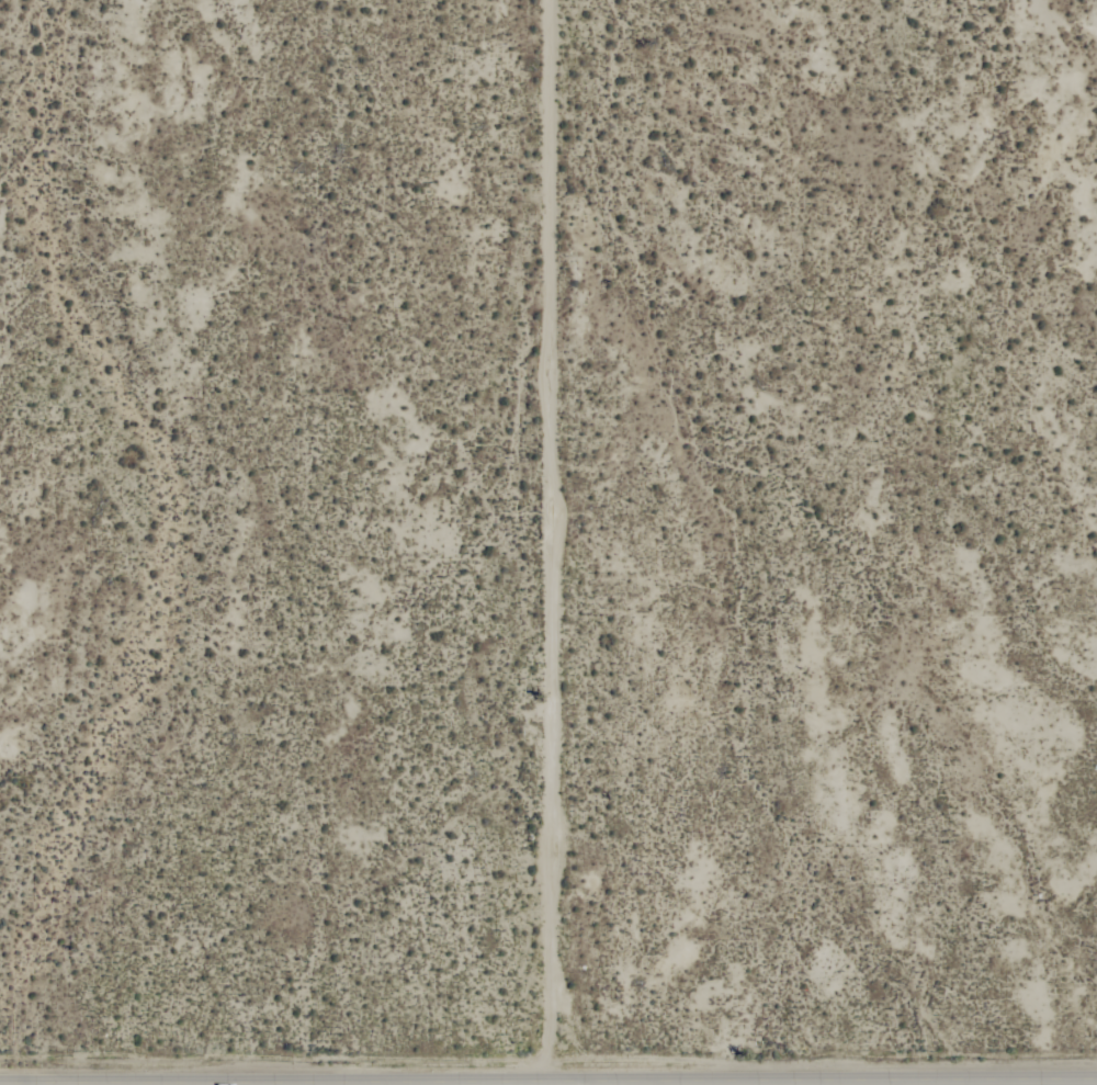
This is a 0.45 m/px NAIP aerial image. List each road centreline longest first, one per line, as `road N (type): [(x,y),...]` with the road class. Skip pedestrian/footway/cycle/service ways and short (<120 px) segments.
road 1 (secondary): [(0,1084),(1096,1079)]
road 2 (residential): [(551,1081),(555,0)]

